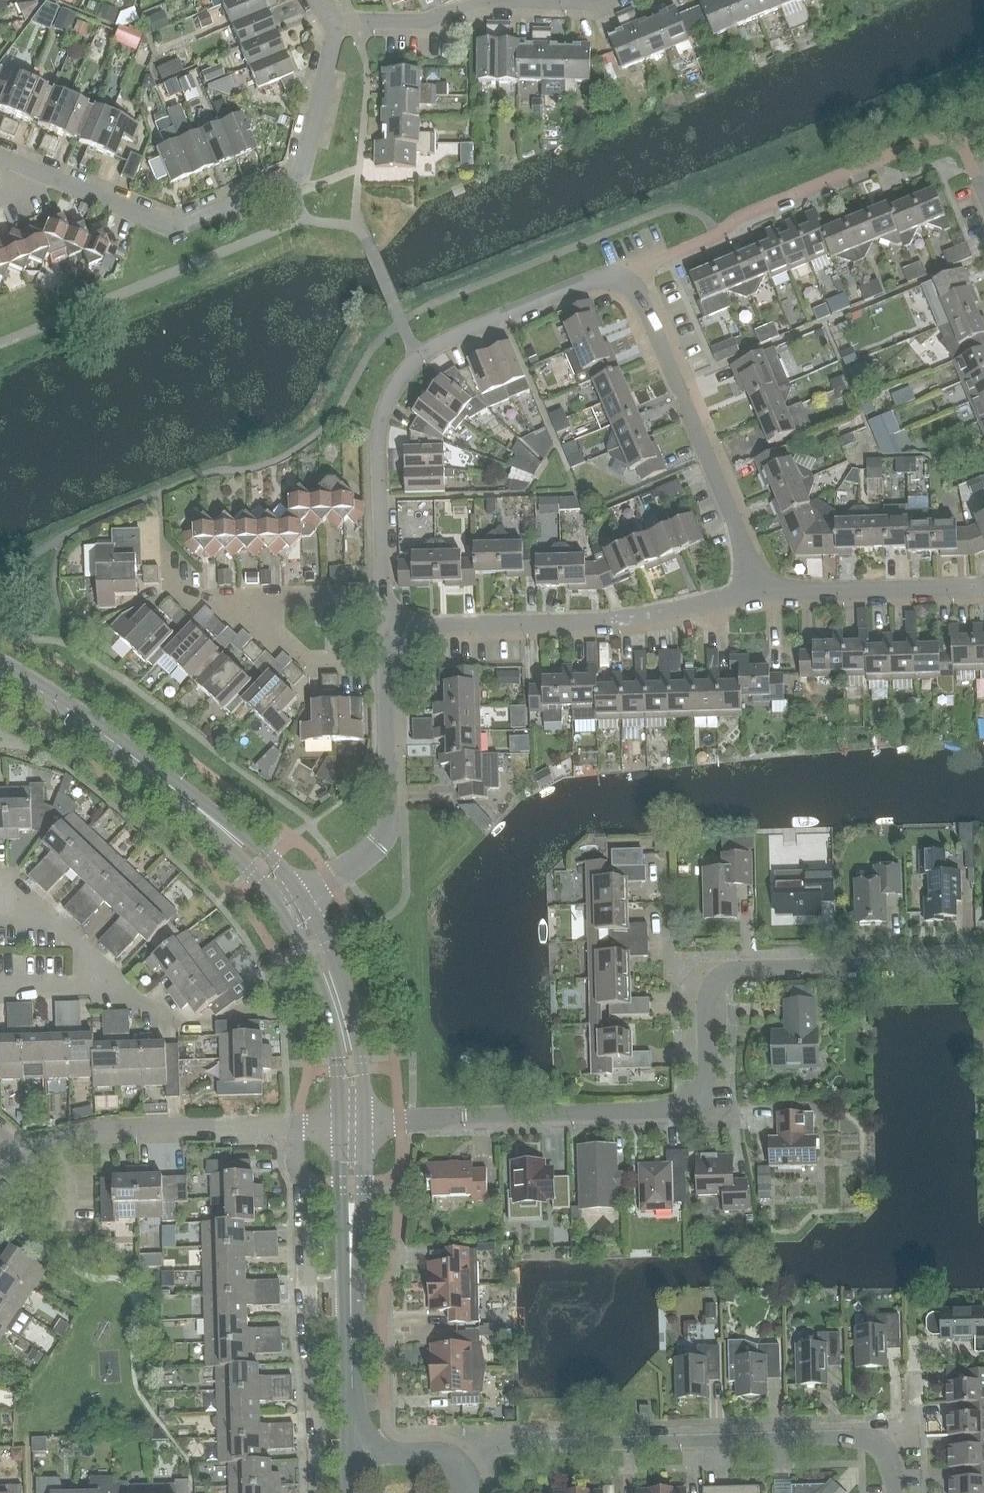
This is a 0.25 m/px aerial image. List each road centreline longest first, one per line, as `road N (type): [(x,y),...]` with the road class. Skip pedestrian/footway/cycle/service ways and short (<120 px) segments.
road 1 (residential): [(383,595),(378,434),(404,372),(444,340),(613,278),(628,282),(642,303),(746,550),(752,594)]
road 2 (residential): [(363,1120),(669,1108),(703,1084),(706,1002),(725,974),(983,962)]
road 3 (residential): [(895,1492),(884,1448),(852,1436),(494,1445),(455,1466)]
road 4 (residential): [(335,29),(299,178),(171,229),(0,157)]
road 5 (residential): [(297,1122),(318,1492)]
road 6 (residential): [(400,636),(425,625),(611,619),(752,594)]
road 7 (residential): [(302,898),(372,850),(386,824),(386,667),(400,636)]
road 8 (residential): [(18,1161),(92,1129),(297,1122)]
road 9 (residential): [(335,29),(360,21),(426,22),(480,0),(600,0)]
road 10 (tertiary): [(340,1120),(352,1356)]
road 11 (tertiary): [(352,1356),(363,1120)]
road 12 (tertiary): [(363,1120),(355,1021),(302,898)]
road 13 (residential): [(752,594),(983,584)]
road 14 (tertiary): [(282,911),(333,1030),(340,1120)]
road 15 (tertiary): [(302,898),(251,840),(137,761)]
road 16 (tertiary): [(137,761),(282,911)]
road 17 (tertiary): [(137,761),(0,666)]
road 18 (residential): [(108,971),(43,909),(0,909)]
road 19 (residential): [(346,663),(310,664),(269,628),(268,598)]

